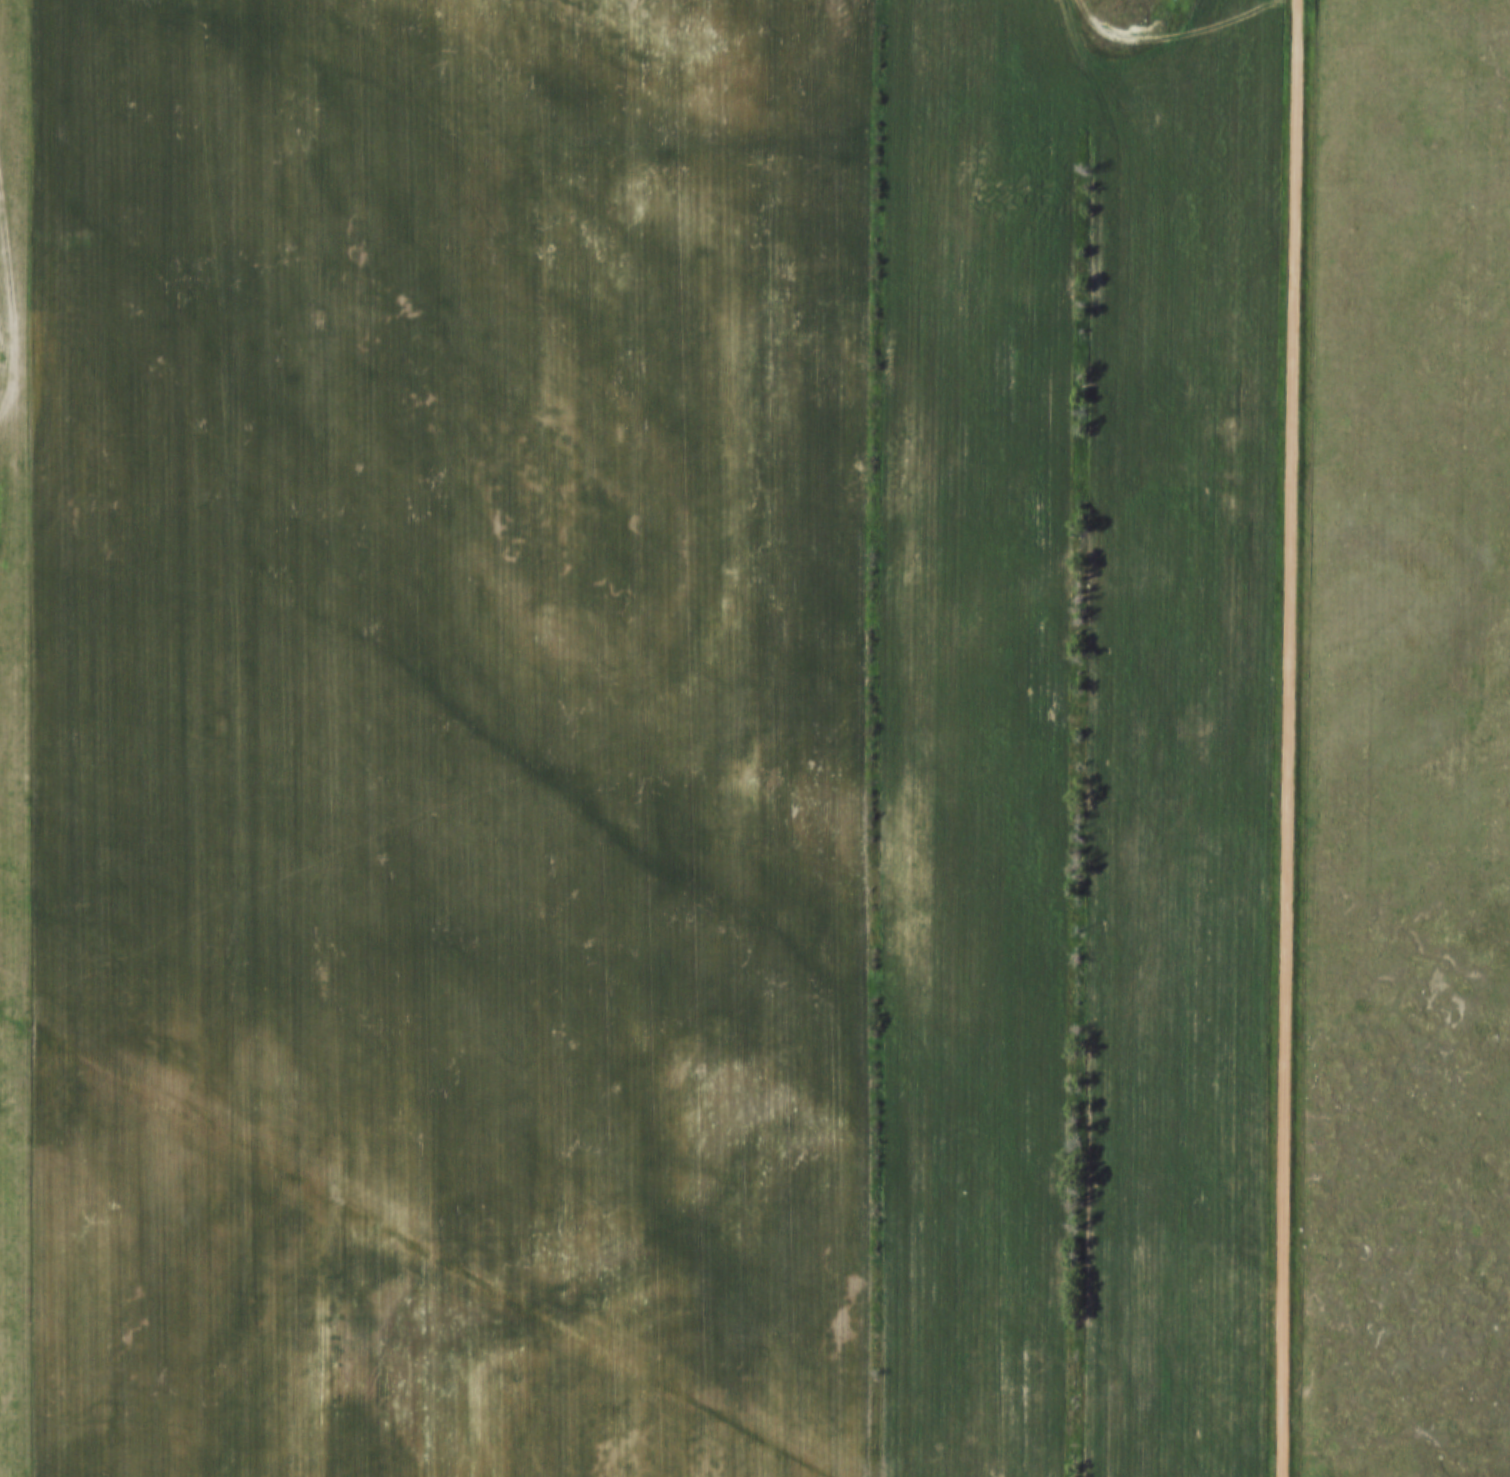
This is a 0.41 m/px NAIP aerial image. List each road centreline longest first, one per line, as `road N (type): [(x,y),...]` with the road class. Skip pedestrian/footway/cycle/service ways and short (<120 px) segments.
road 1 (track): [(1267,0),(1167,37),(1109,35),(1082,0)]

